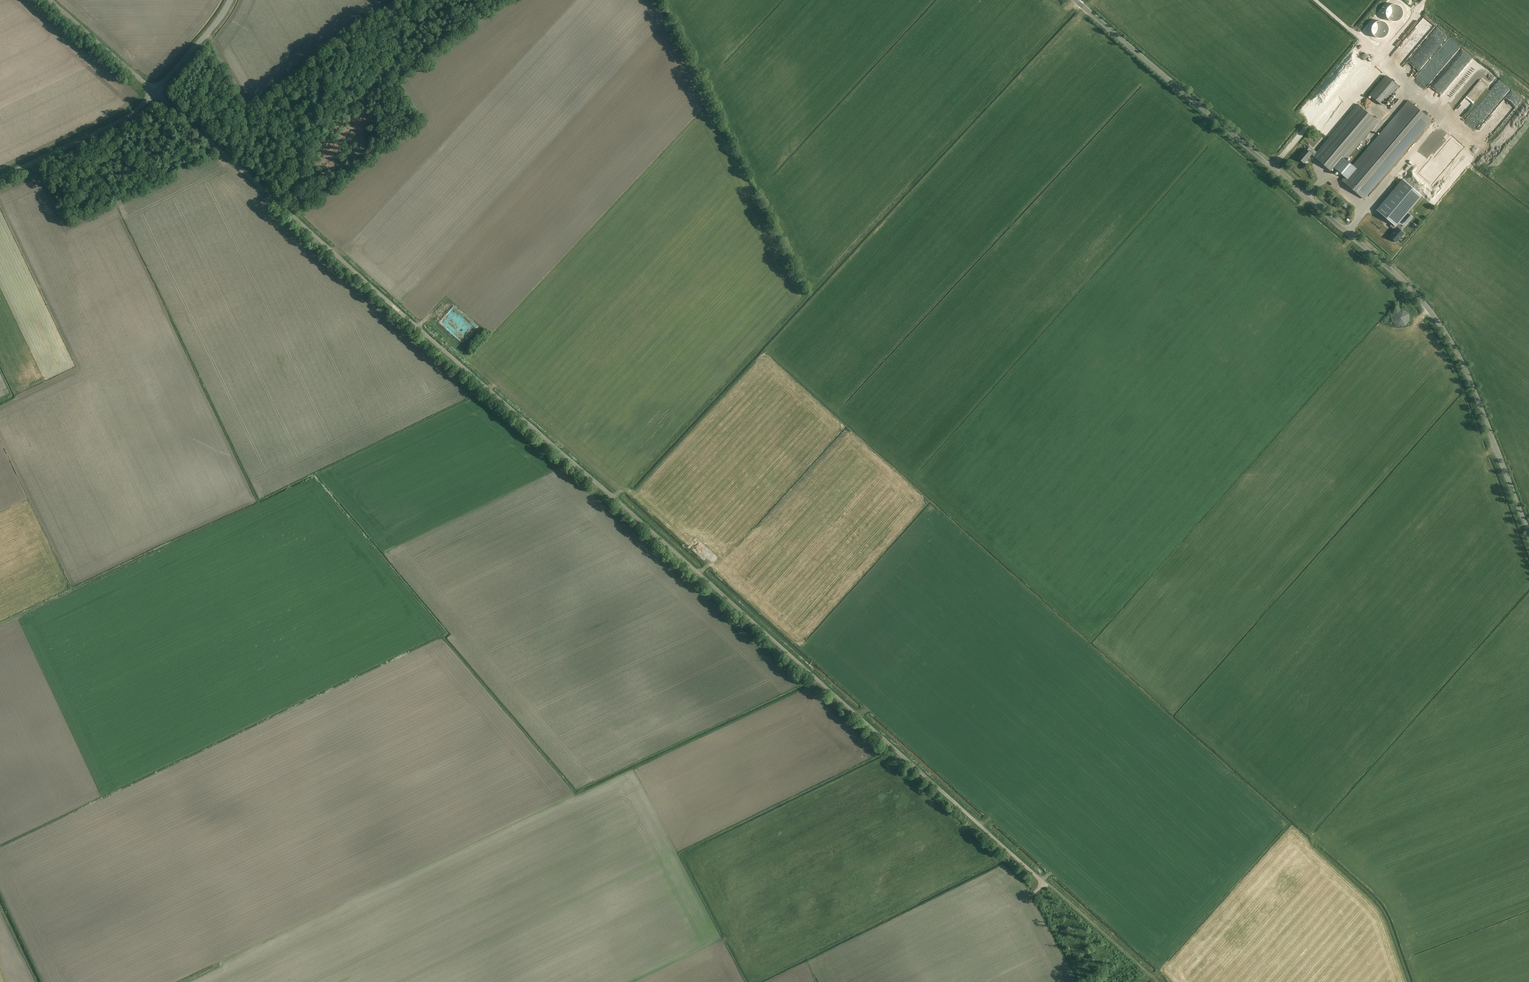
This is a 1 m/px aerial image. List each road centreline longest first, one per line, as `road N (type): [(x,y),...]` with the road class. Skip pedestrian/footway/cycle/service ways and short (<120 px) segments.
road 1 (unclassified): [(1049,886),(155,92)]
road 2 (tertiary): [(1528,535),(1466,371),(1417,296),(1075,0)]
road 3 (unclassified): [(0,178),(128,117),(155,92)]
road 4 (track): [(1049,886),(1163,981)]
road 5 (unclassified): [(155,92),(50,0)]

